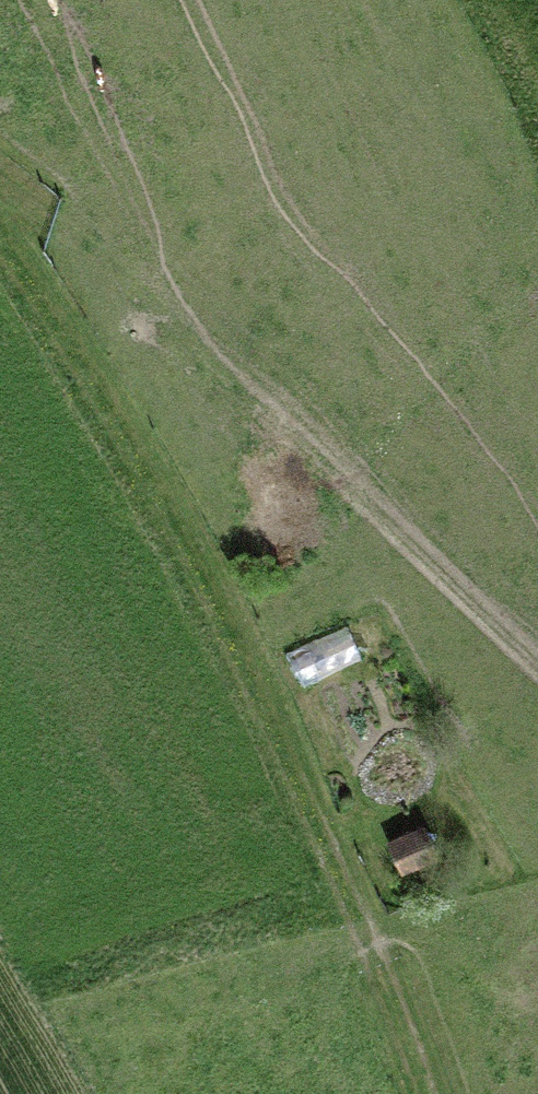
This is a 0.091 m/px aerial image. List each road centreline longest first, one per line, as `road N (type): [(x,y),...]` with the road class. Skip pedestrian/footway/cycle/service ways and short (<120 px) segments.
road 1 (track): [(426,1093),(339,870),(0,227)]
road 2 (track): [(0,208),(331,457),(537,668)]

